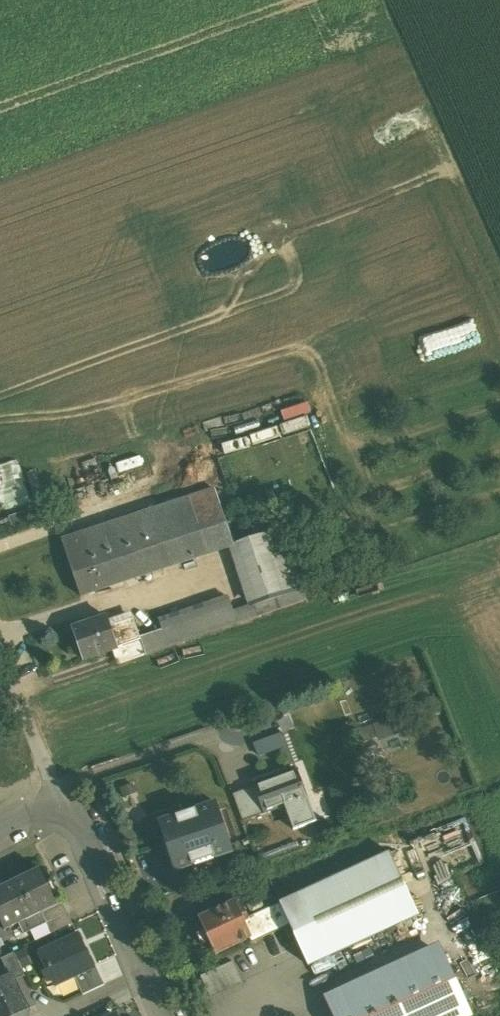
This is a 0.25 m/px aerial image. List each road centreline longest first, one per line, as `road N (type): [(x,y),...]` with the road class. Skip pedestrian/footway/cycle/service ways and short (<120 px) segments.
road 1 (residential): [(150,974),(79,800),(0,838)]

